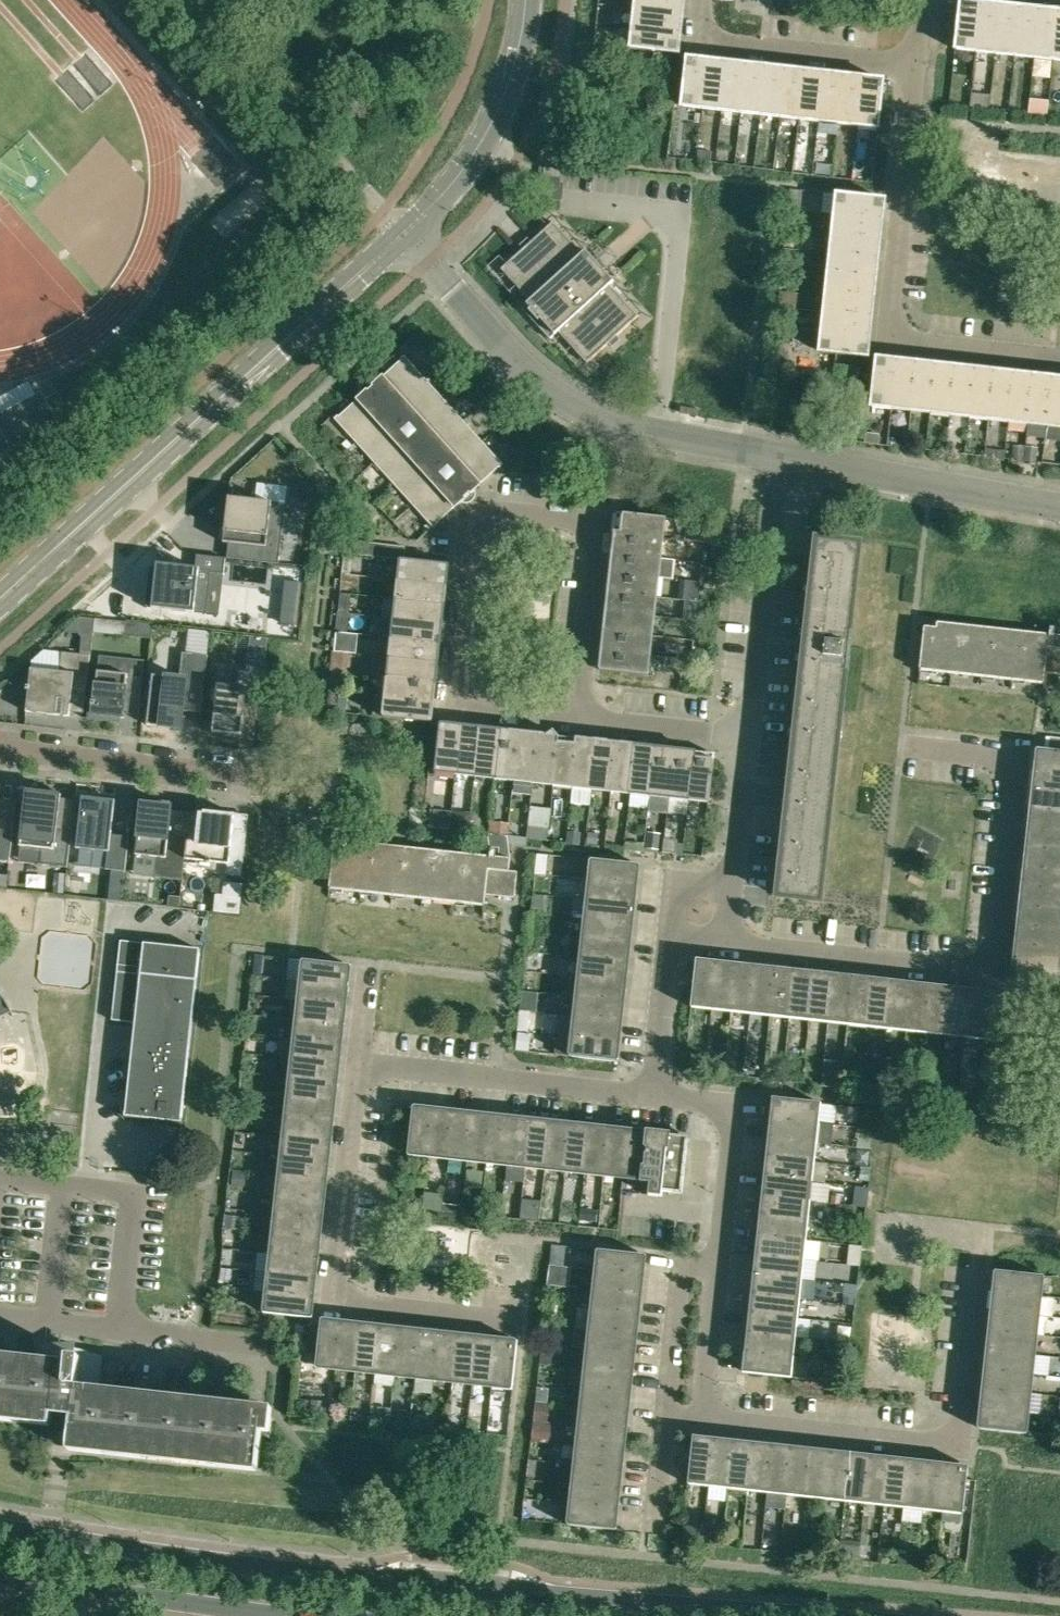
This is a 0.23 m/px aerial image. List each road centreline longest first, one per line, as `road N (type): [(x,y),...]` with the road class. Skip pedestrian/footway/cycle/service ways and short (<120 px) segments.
road 1 (secondary): [(783,1615),(322,1577),(0,1531)]
road 2 (residential): [(728,942),(994,972),(1017,762),(900,747)]
road 3 (residential): [(583,722),(473,708),(456,686),(469,538),(498,513),(586,522),(600,543),(586,684)]
road 4 (tertiary): [(0,606),(402,237)]
road 5 (residential): [(778,457),(624,429),(551,394),(402,237)]
road 6 (residential): [(917,63),(889,342),(1059,360)]
road 7 (residential): [(979,1276),(961,1445),(703,1418)]
road 8 (residential): [(525,1324),(336,1304),(361,1070)]
road 9 (residential): [(402,237),(195,0)]
road 10 (residential): [(361,1070),(655,1101)]
road 11 (secondary): [(0,1574),(288,1615)]
road 12 (residential): [(1059,509),(778,457)]
road 13 (residential): [(778,457),(749,739)]
road 14 (residential): [(124,1335),(140,1196),(0,1179)]
road 15 (tertiary): [(402,237),(485,140),(520,56),(528,0)]
road 16 (residential): [(917,63),(701,40),(705,0)]
road 17 (residential): [(0,752),(241,777)]
road 18 (residential): [(655,1101),(735,1109),(720,1256)]
road 19 (residential): [(661,1413),(677,1274),(720,1256)]
road 20 (residential): [(749,739),(583,722)]
road 21 (residential): [(672,936),(655,1101)]
road 22 (residential): [(720,1256),(703,1418)]
road 23 (residential): [(749,739),(733,888)]
road 24 (residential): [(266,1352),(124,1335)]
road 25 (residential): [(124,1335),(0,1320)]

